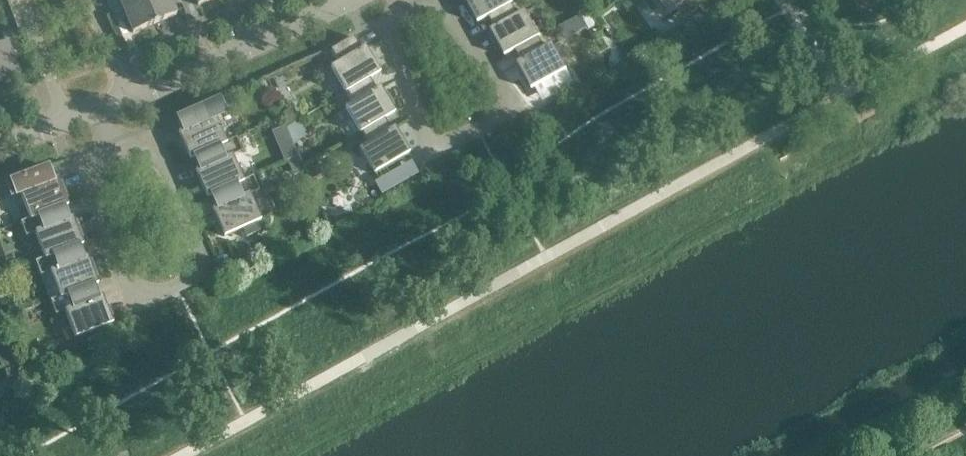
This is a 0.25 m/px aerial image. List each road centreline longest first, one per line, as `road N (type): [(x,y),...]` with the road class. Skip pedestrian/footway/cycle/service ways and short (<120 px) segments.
road 1 (residential): [(112,146),(137,146),(167,164),(188,199),(197,248),(177,293),(150,297),(131,279),(101,212),(99,177)]
road 2 (residential): [(412,4),(442,13),(480,53),(499,84),(496,111),(442,137),(420,111),(401,62),(401,26)]
road 3 (residential): [(341,0),(129,97)]
road 4 (residential): [(55,123),(11,0)]

